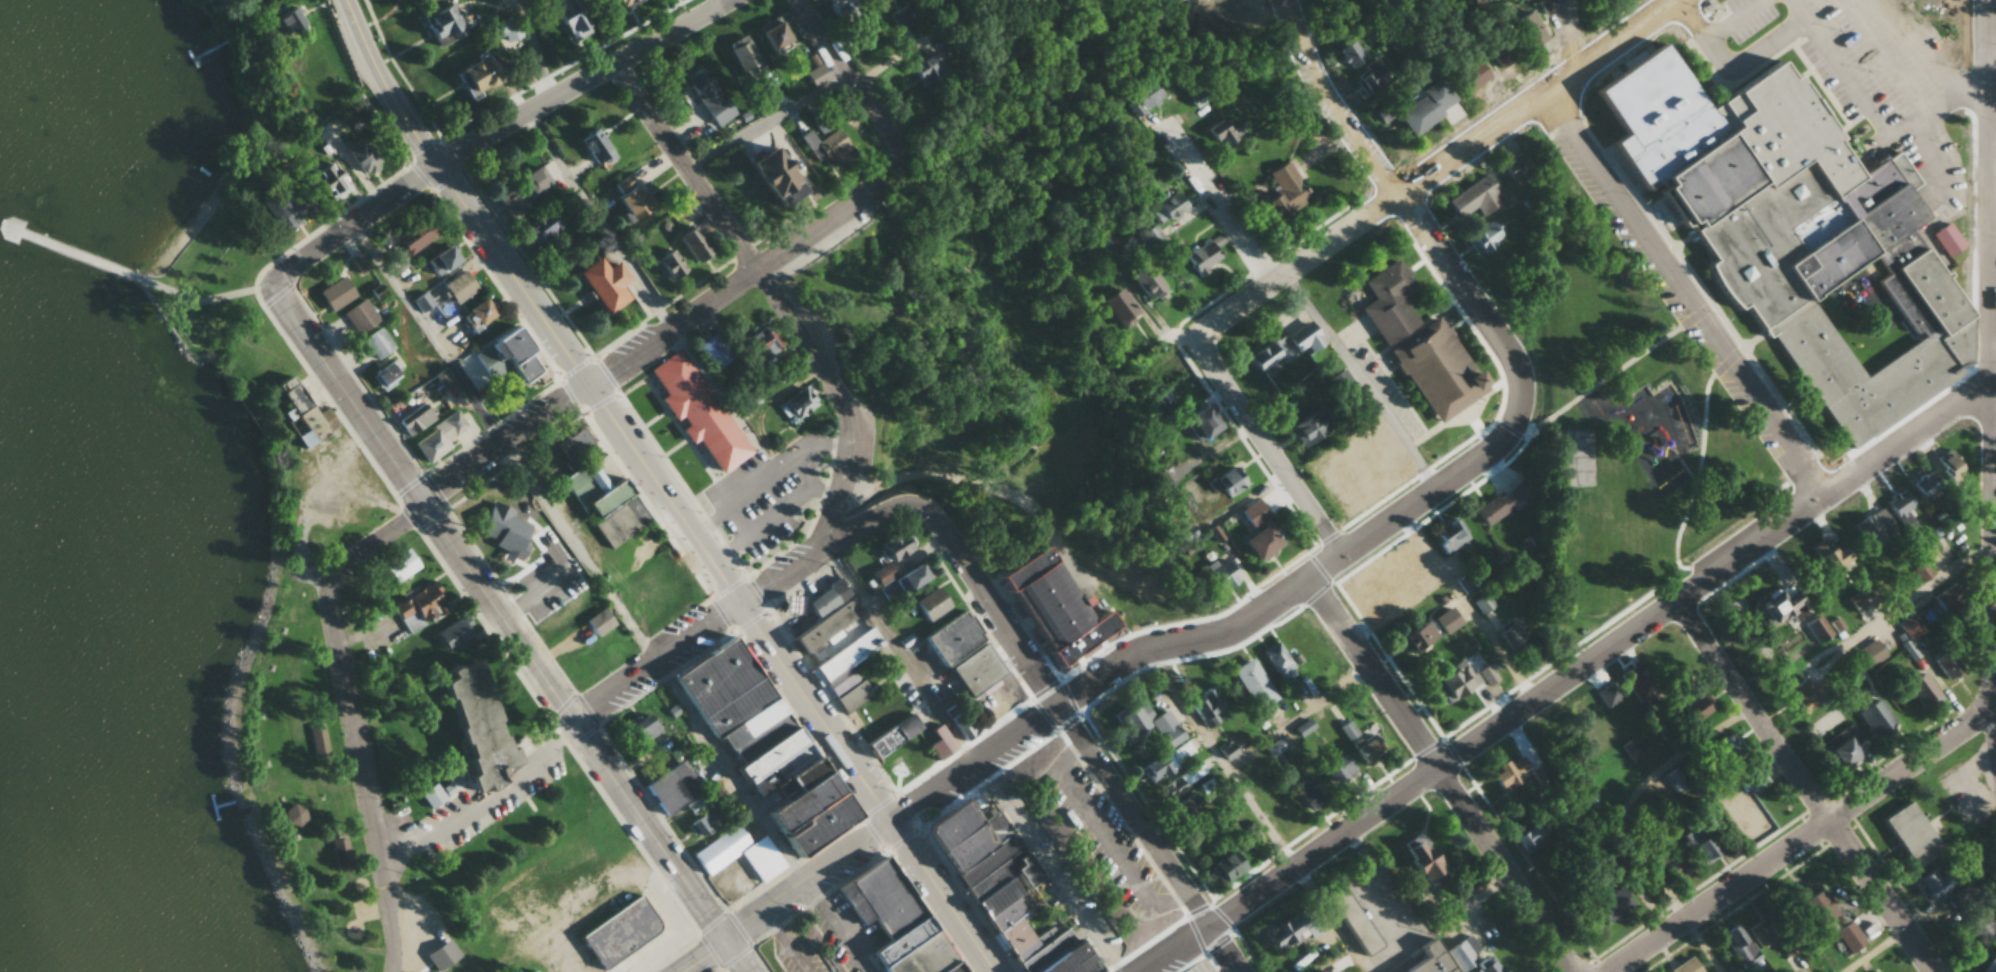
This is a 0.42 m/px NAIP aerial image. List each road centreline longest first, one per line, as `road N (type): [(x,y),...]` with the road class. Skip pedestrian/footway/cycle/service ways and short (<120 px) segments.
road 1 (residential): [(1152,971),(1440,777),(1821,494),(1993,377)]
road 2 (secondary): [(1005,971),(446,167)]
road 3 (residential): [(729,936),(555,688),(428,488),(266,283)]
road 4 (residential): [(899,819),(1177,640),(1240,625),(1310,578),(1519,433),(1526,392)]
road 5 (residential): [(1995,759),(1992,0)]
road 6 (residential): [(428,488),(596,387),(909,168)]
road 7 (residential): [(803,561),(844,480),(843,410),(754,271),(603,70)]
road 8 (residential): [(721,0),(266,283)]
road 9 (residential): [(1247,971),(947,543)]
road 10 (residential): [(1338,553),(1196,335),(1405,197)]
road 11 (residential): [(1821,494),(1548,93)]
road 12 (residential): [(1578,971),(1310,578)]
road 13 (residential): [(1613,971),(1838,825),(1995,700)]
road 14 (residential): [(1526,392),(1520,362),(1307,54),(1292,0)]
road 15 (residential): [(947,543),(869,527),(830,544),(575,711)]
road 16 (residential): [(1405,197),(1681,0)]
road 17 (residential): [(1838,825),(1686,597)]
road 18 (tertiary): [(678,971),(899,819)]
road 19 (residential): [(909,168),(795,0)]
road 20 (residential): [(1950,971),(1838,825)]
road 21 (residential): [(1275,283),(1183,149)]
road 22 (secondary): [(446,167),(369,50)]

